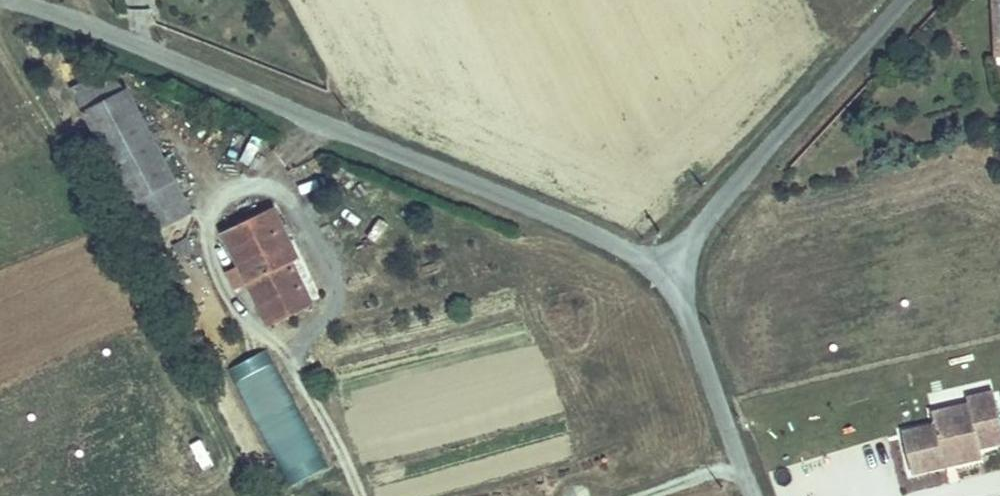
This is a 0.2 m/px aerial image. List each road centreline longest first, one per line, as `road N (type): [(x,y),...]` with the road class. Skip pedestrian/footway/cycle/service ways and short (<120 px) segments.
road 1 (residential): [(670,273),(16,0)]
road 2 (unclassified): [(906,0),(749,170),(670,273)]
road 3 (track): [(358,495),(297,368),(229,301),(205,252)]
road 4 (unclassified): [(670,273),(754,495)]

